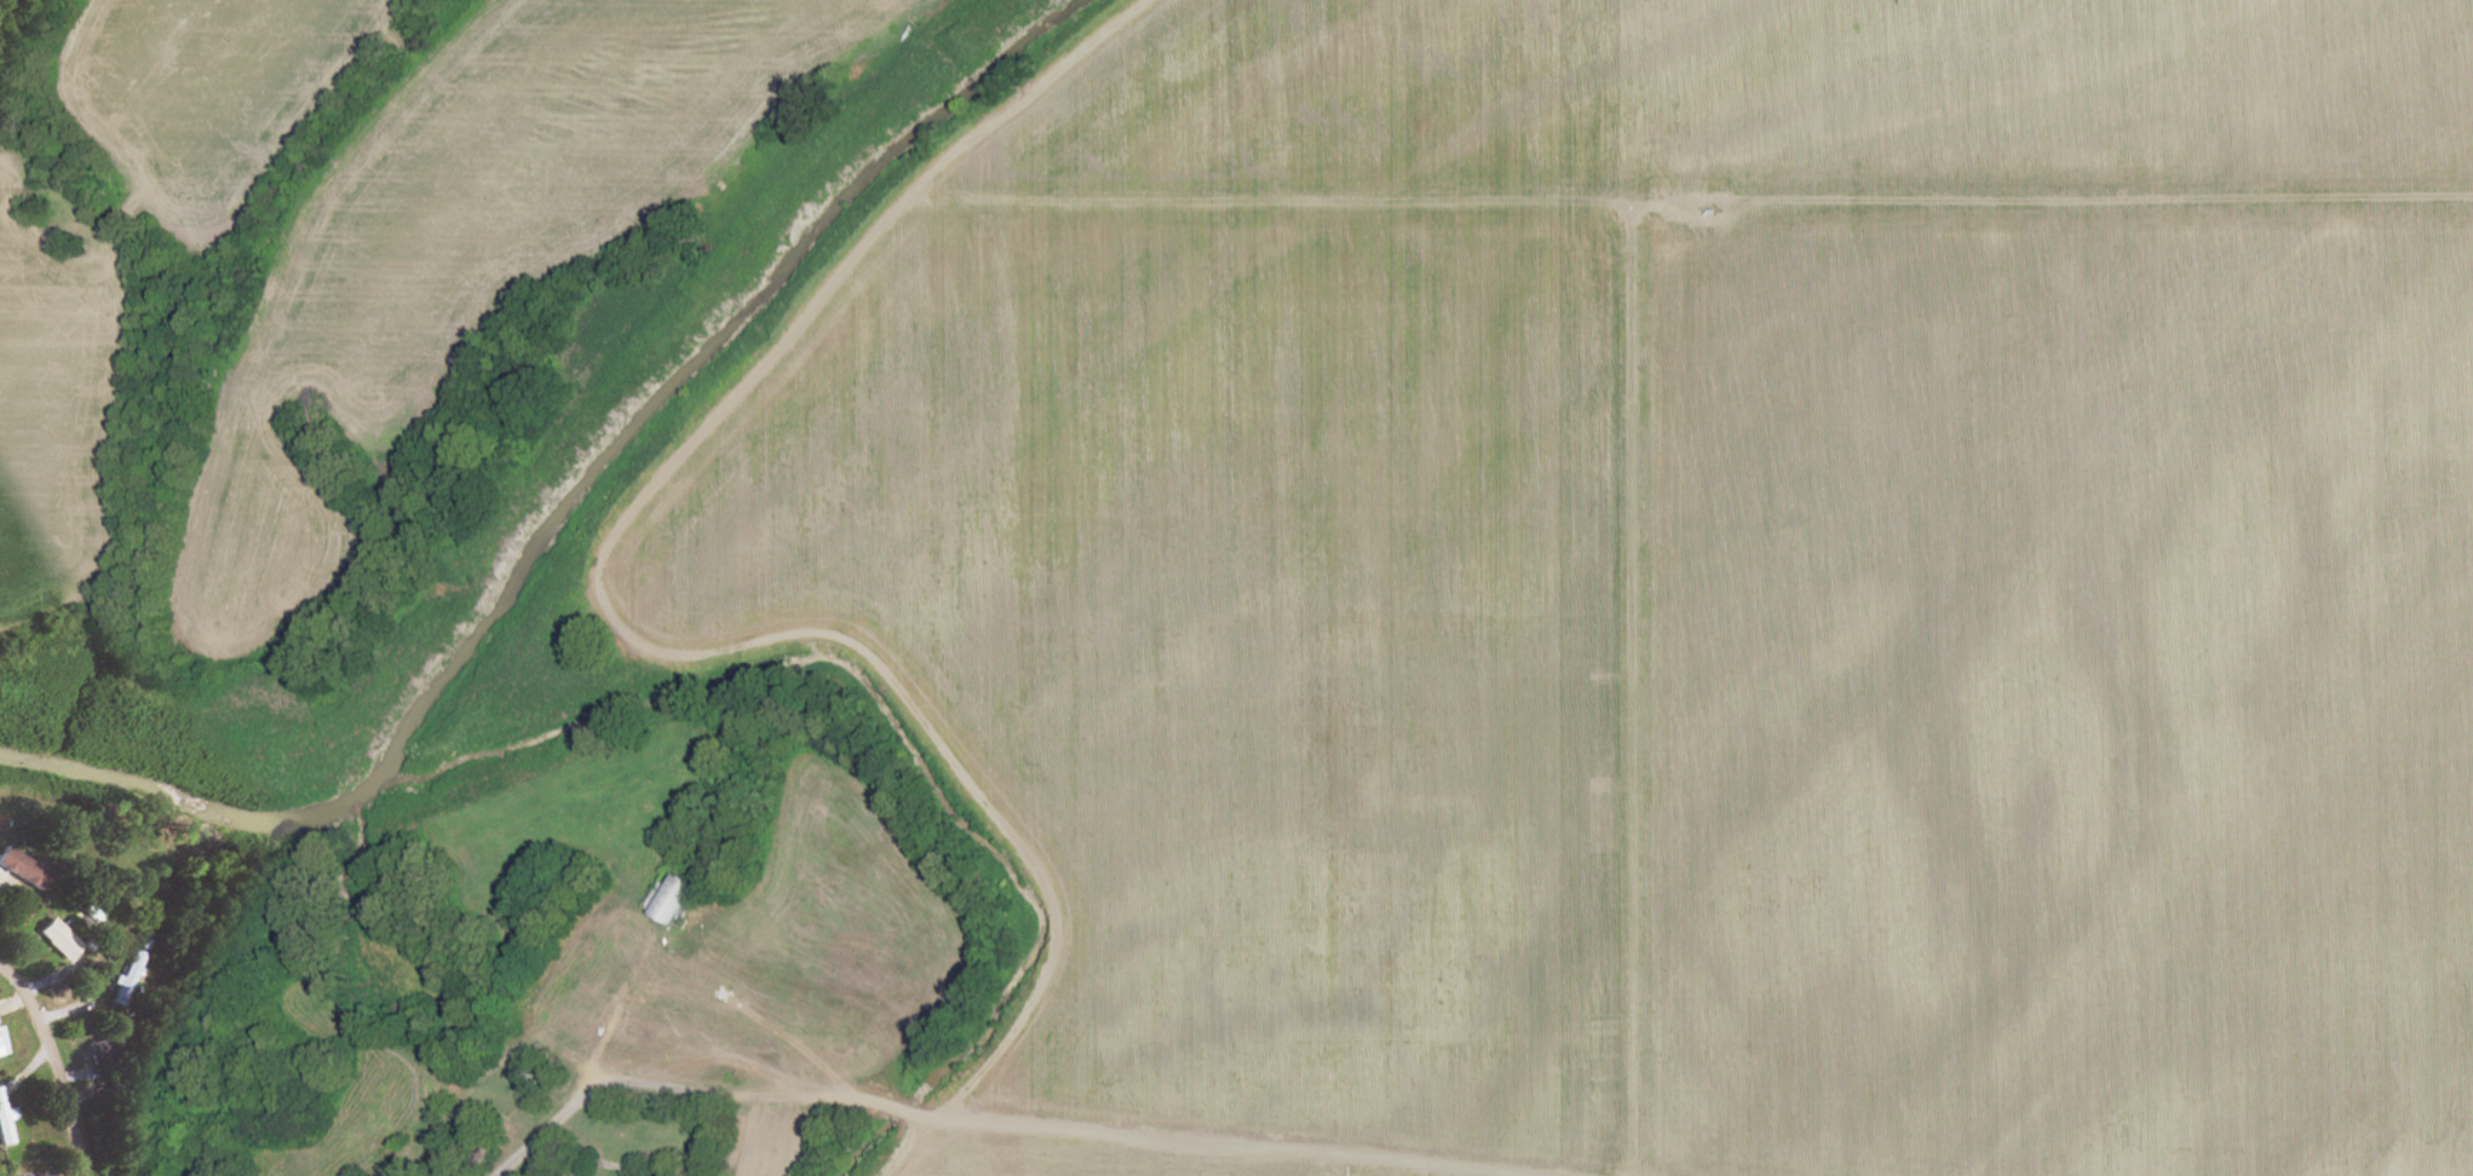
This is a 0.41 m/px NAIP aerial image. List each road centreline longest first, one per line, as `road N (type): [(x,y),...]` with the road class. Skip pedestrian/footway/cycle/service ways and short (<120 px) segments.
road 1 (residential): [(513,1175),(586,1106),(623,1093),(803,1100),(893,1114),(1677,1175)]
road 2 (residential): [(80,1175),(48,1056),(25,1002),(0,972)]

